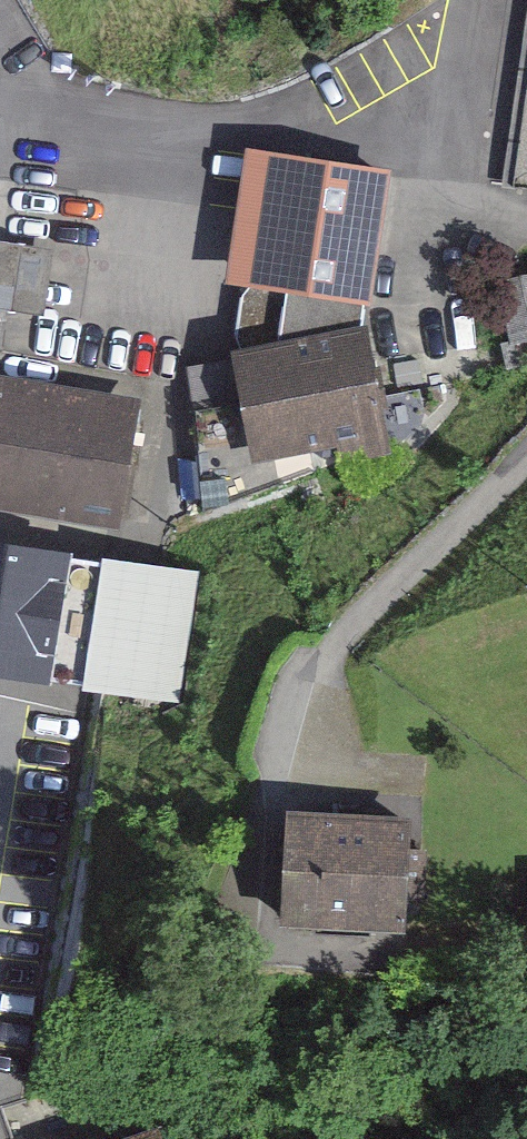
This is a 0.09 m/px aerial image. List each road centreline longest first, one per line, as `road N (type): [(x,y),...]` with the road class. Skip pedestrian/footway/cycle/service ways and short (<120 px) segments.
road 1 (residential): [(0,107),(197,121),(459,164),(526,234)]
road 2 (residential): [(526,447),(326,679),(329,728)]

